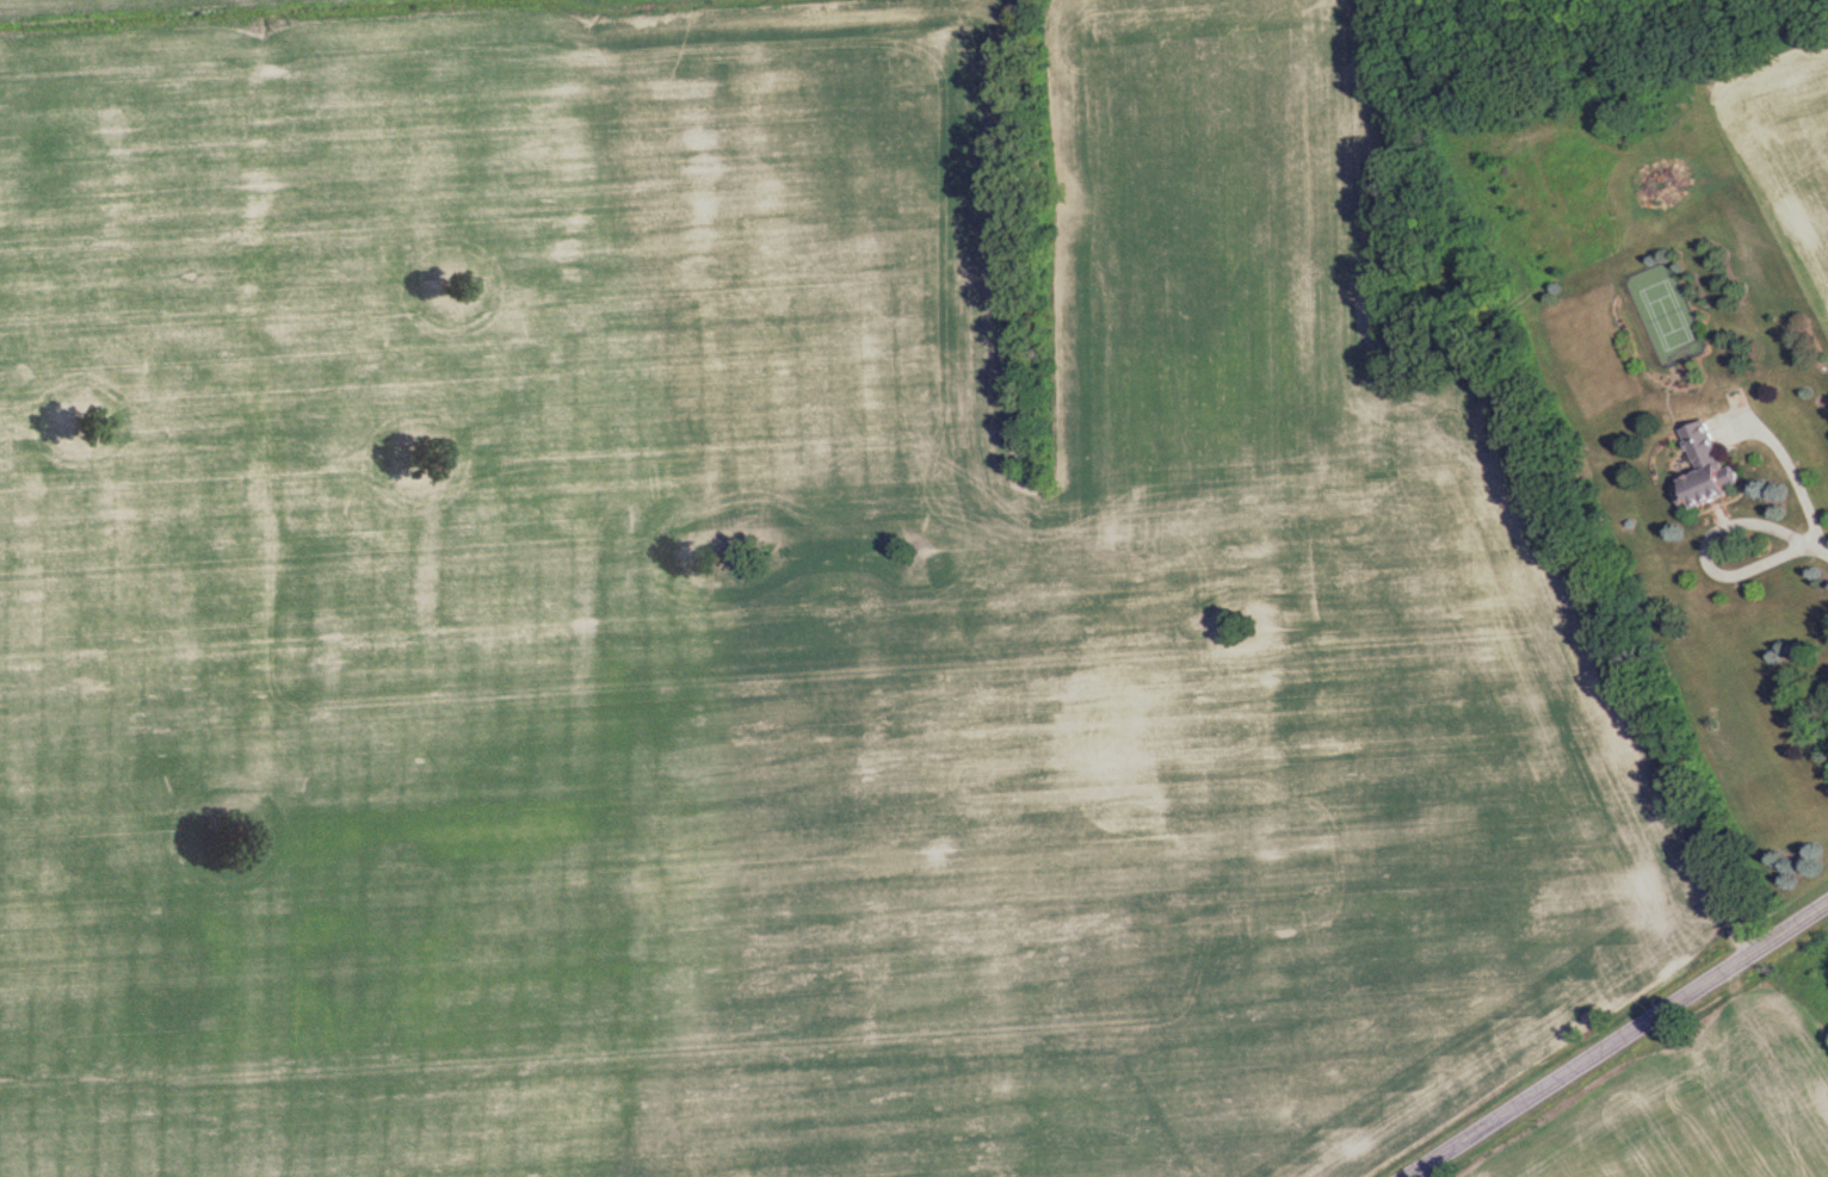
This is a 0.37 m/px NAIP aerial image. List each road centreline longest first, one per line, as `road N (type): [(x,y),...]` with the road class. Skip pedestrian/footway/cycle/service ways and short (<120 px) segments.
road 1 (tertiary): [(1403,1176),(1827,898)]

